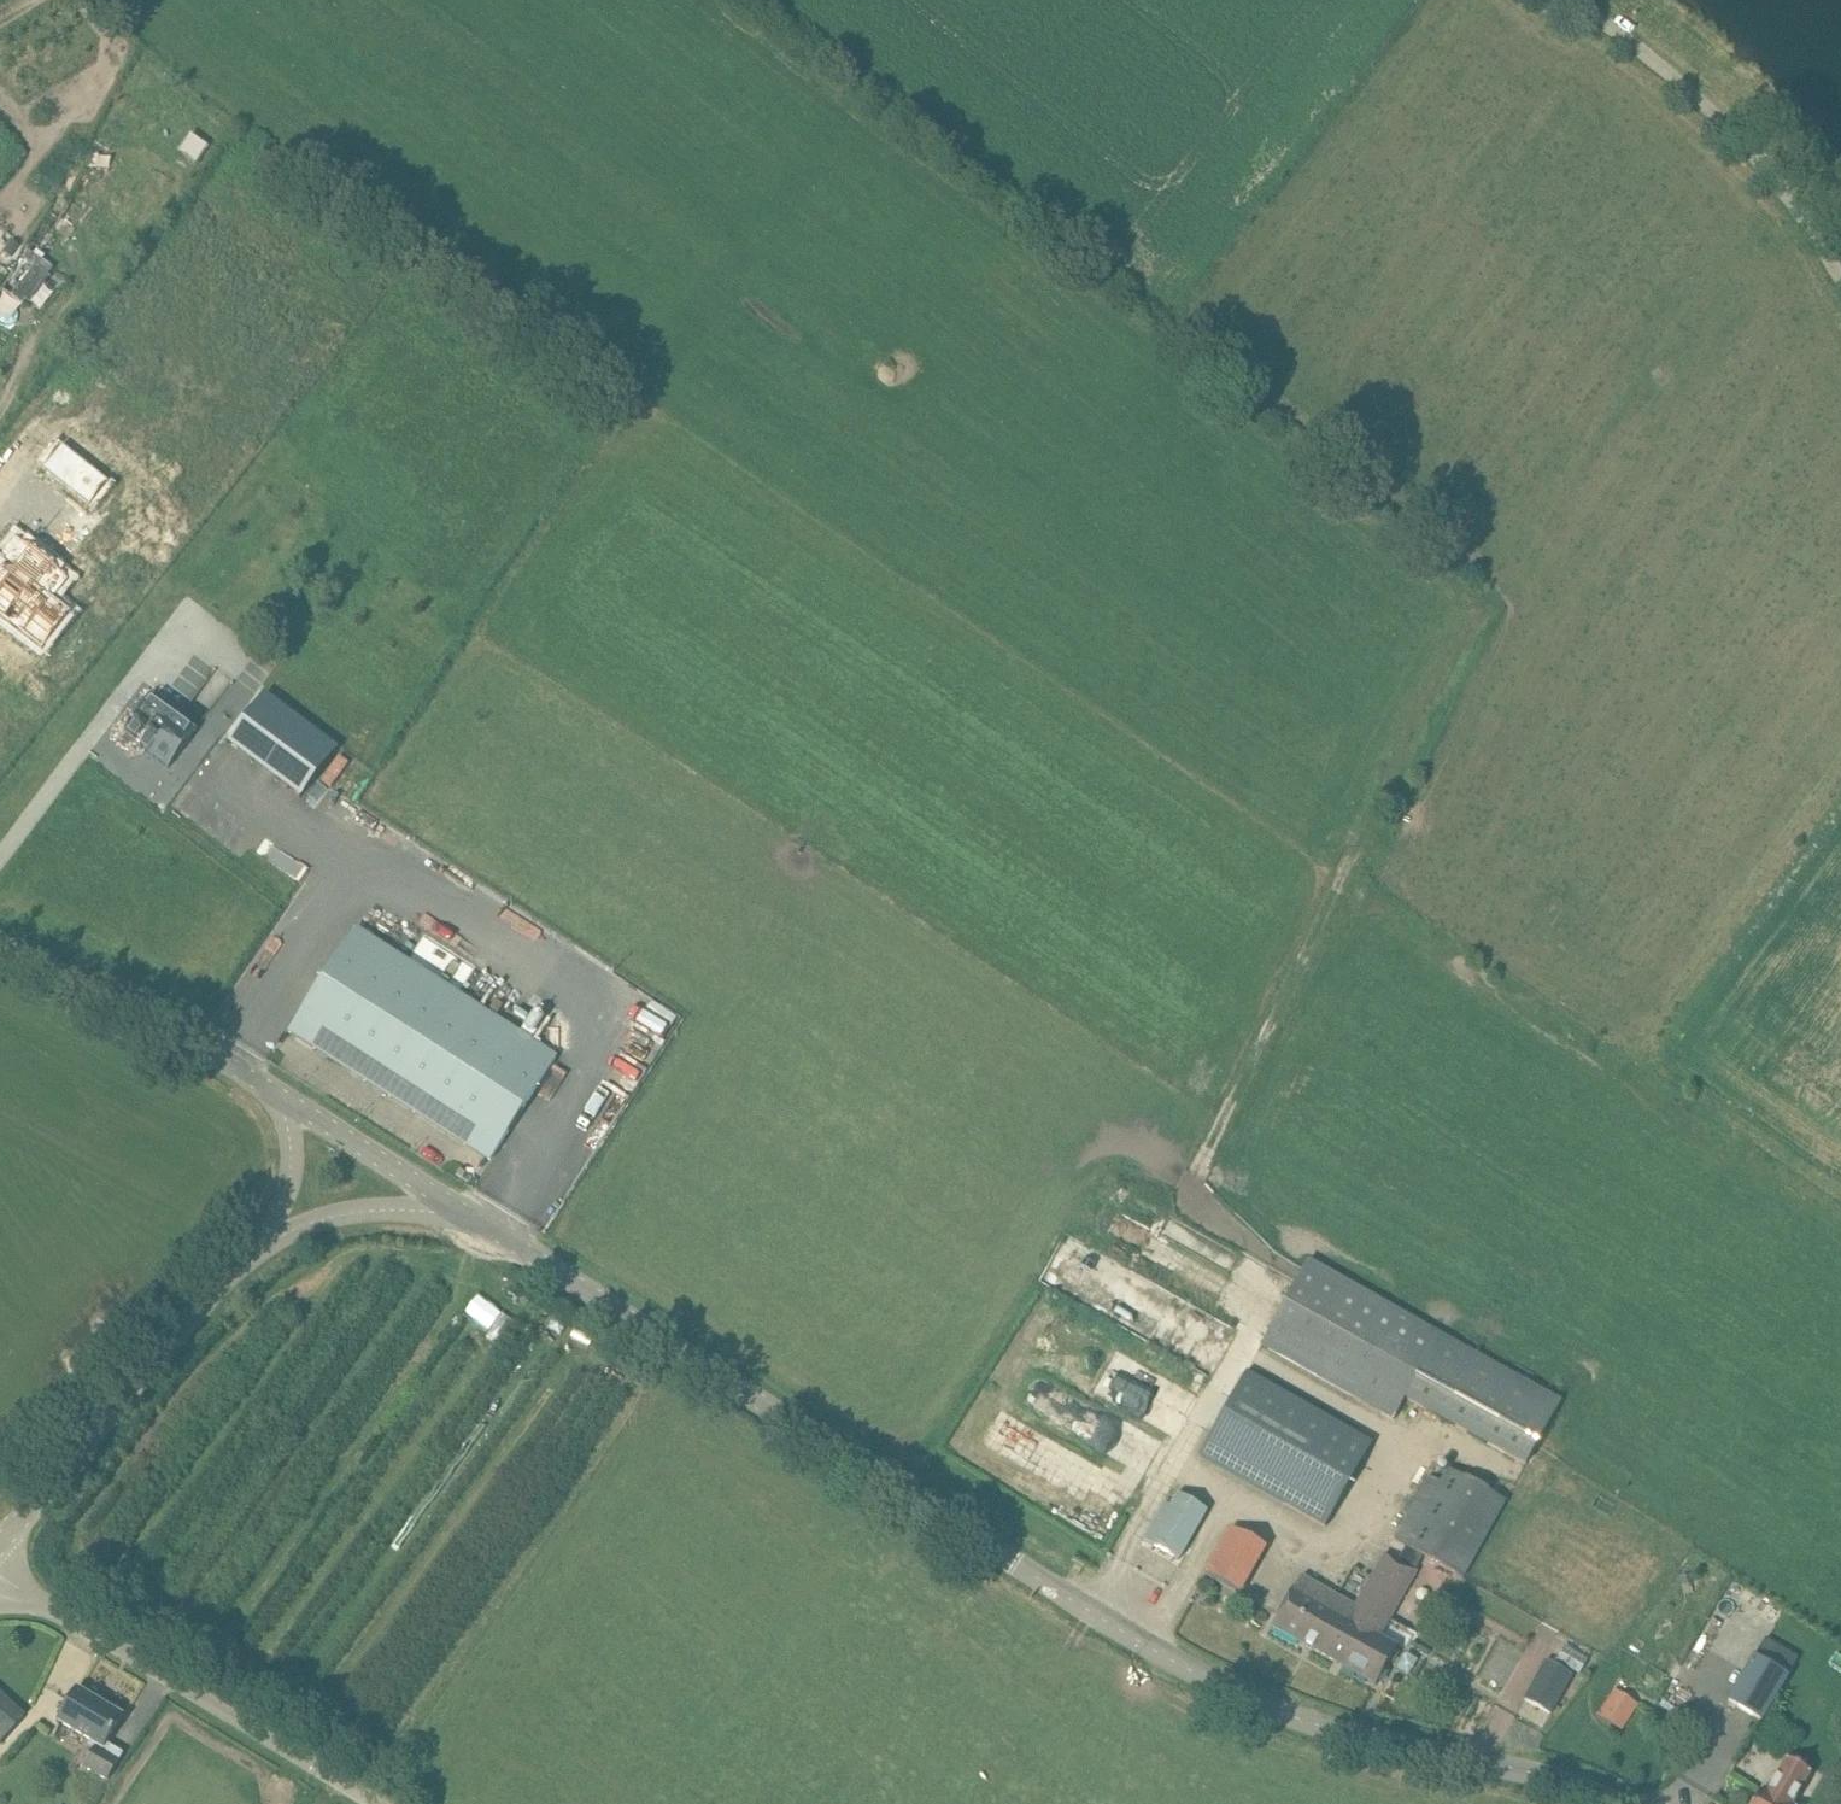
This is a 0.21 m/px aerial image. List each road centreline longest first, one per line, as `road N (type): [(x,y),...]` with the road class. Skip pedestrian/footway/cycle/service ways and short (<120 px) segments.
road 1 (tertiary): [(1618,1803),(1516,1766),(1415,1752),(1253,1698),(1066,1595),(466,1211)]
road 2 (unclassified): [(394,1803),(0,1575)]
road 3 (tertiary): [(262,1242),(0,1550)]
road 4 (unclassified): [(1840,285),(1795,207),(1746,146),(1572,0)]
road 5 (tertiary): [(282,1095),(0,950)]
road 6 (tertiary): [(466,1211),(282,1095)]
road 7 (tertiary): [(466,1211),(371,1208),(262,1242)]
road 8 (tertiary): [(262,1242),(294,1172),(282,1095)]

